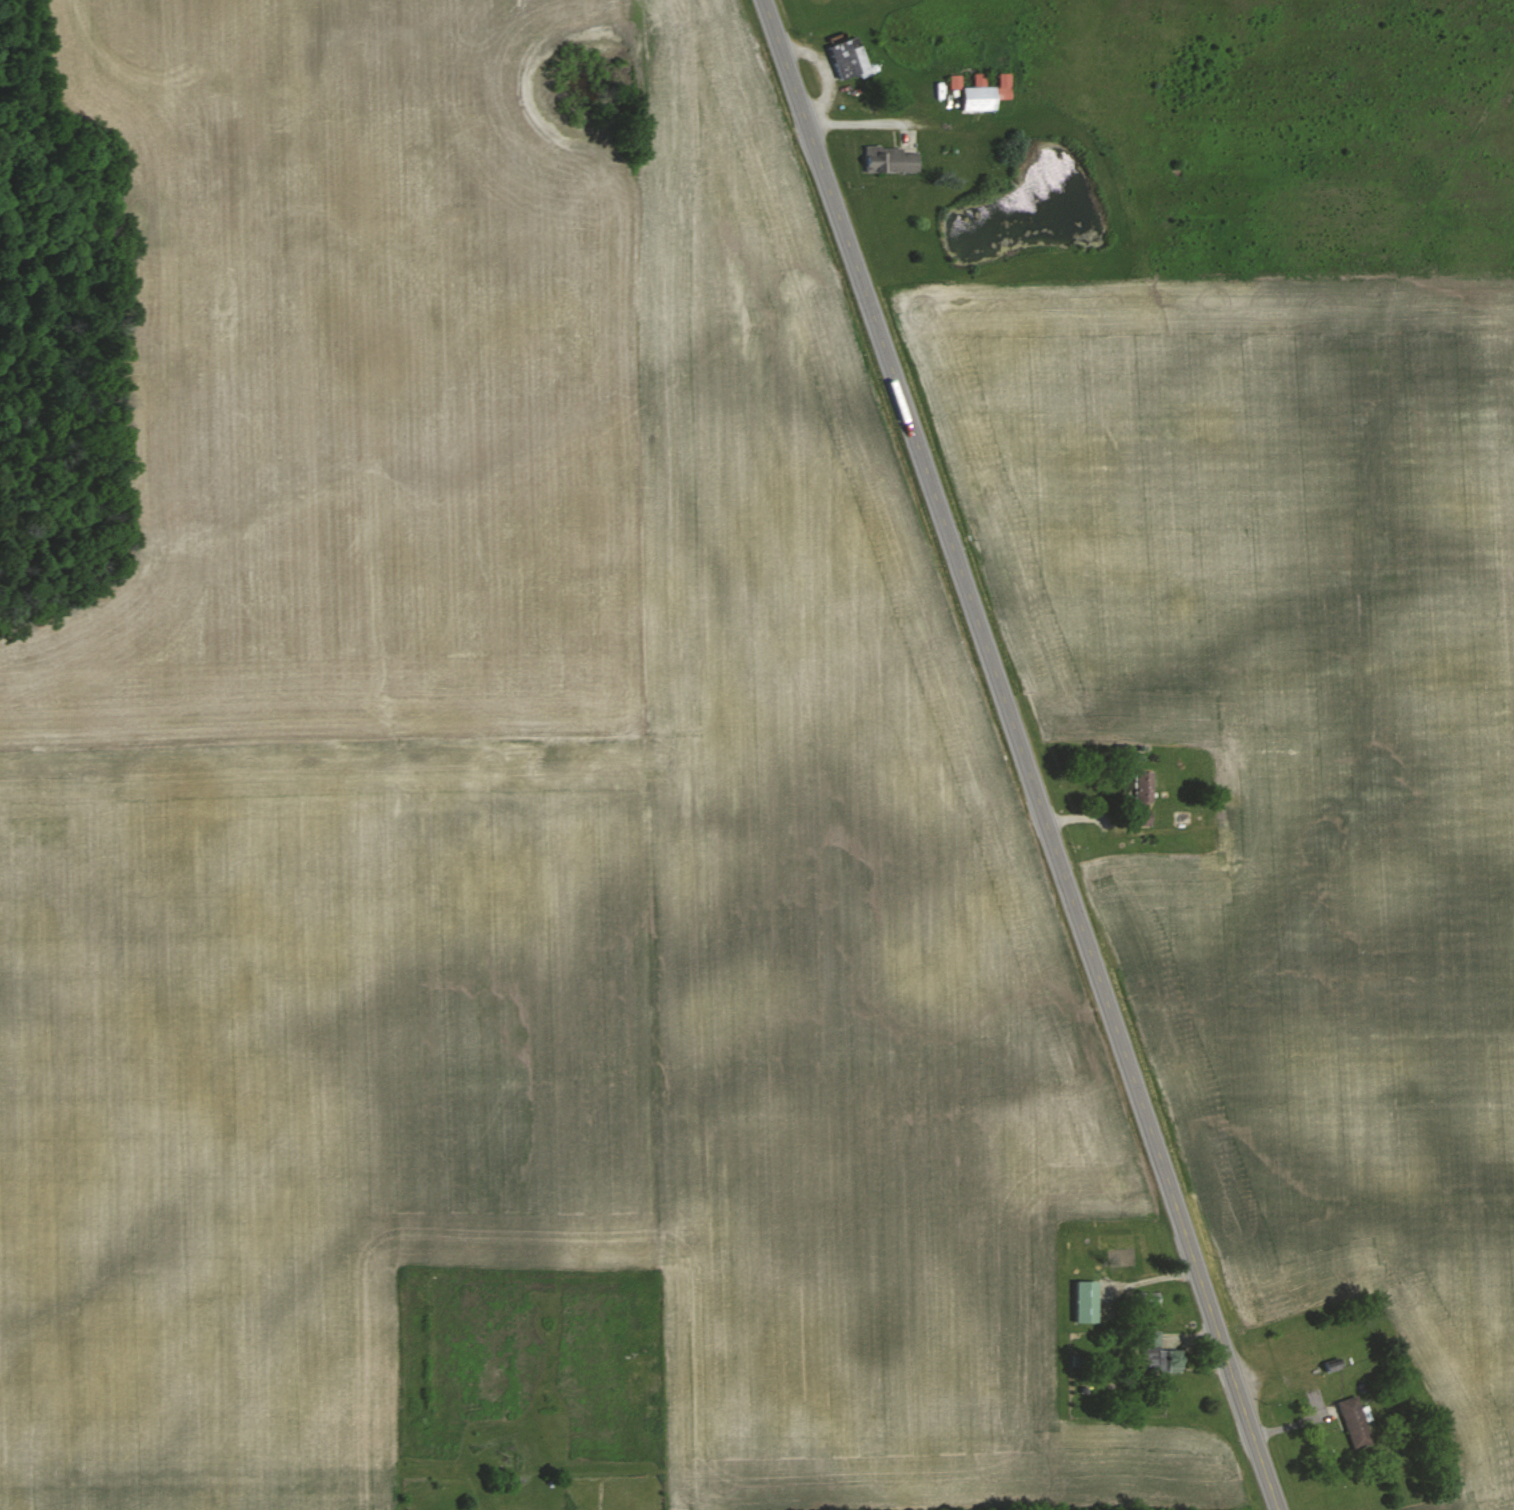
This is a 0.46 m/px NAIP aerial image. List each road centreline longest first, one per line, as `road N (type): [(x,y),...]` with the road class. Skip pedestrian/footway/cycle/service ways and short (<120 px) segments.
road 1 (primary): [(763,0),(1277,1509)]

